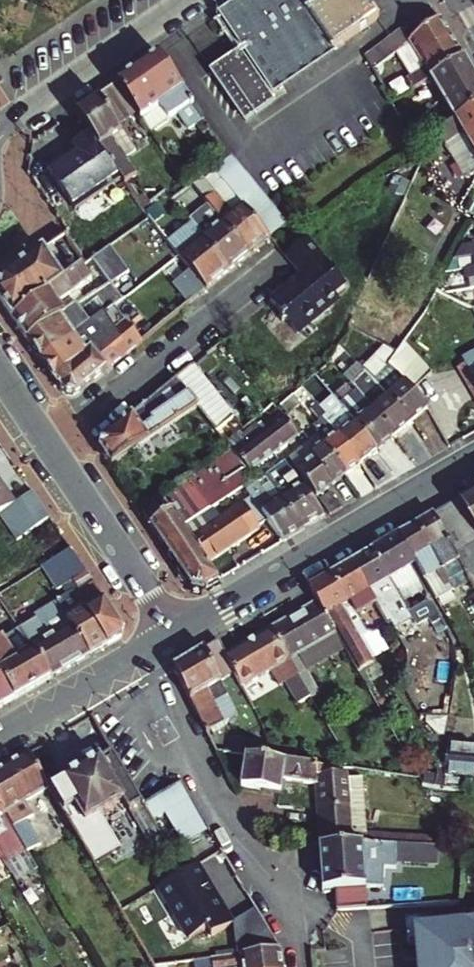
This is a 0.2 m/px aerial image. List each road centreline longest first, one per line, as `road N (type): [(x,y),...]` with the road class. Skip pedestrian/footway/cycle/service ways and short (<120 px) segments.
road 1 (residential): [(154,650),(227,803),(301,895),(309,966)]
road 2 (tertiary): [(473,462),(177,636)]
road 3 (residential): [(51,446),(264,269)]
road 4 (residential): [(51,446),(177,636)]
road 5 (residential): [(0,124),(187,0)]
road 6 (tertiary): [(154,650),(0,738)]

